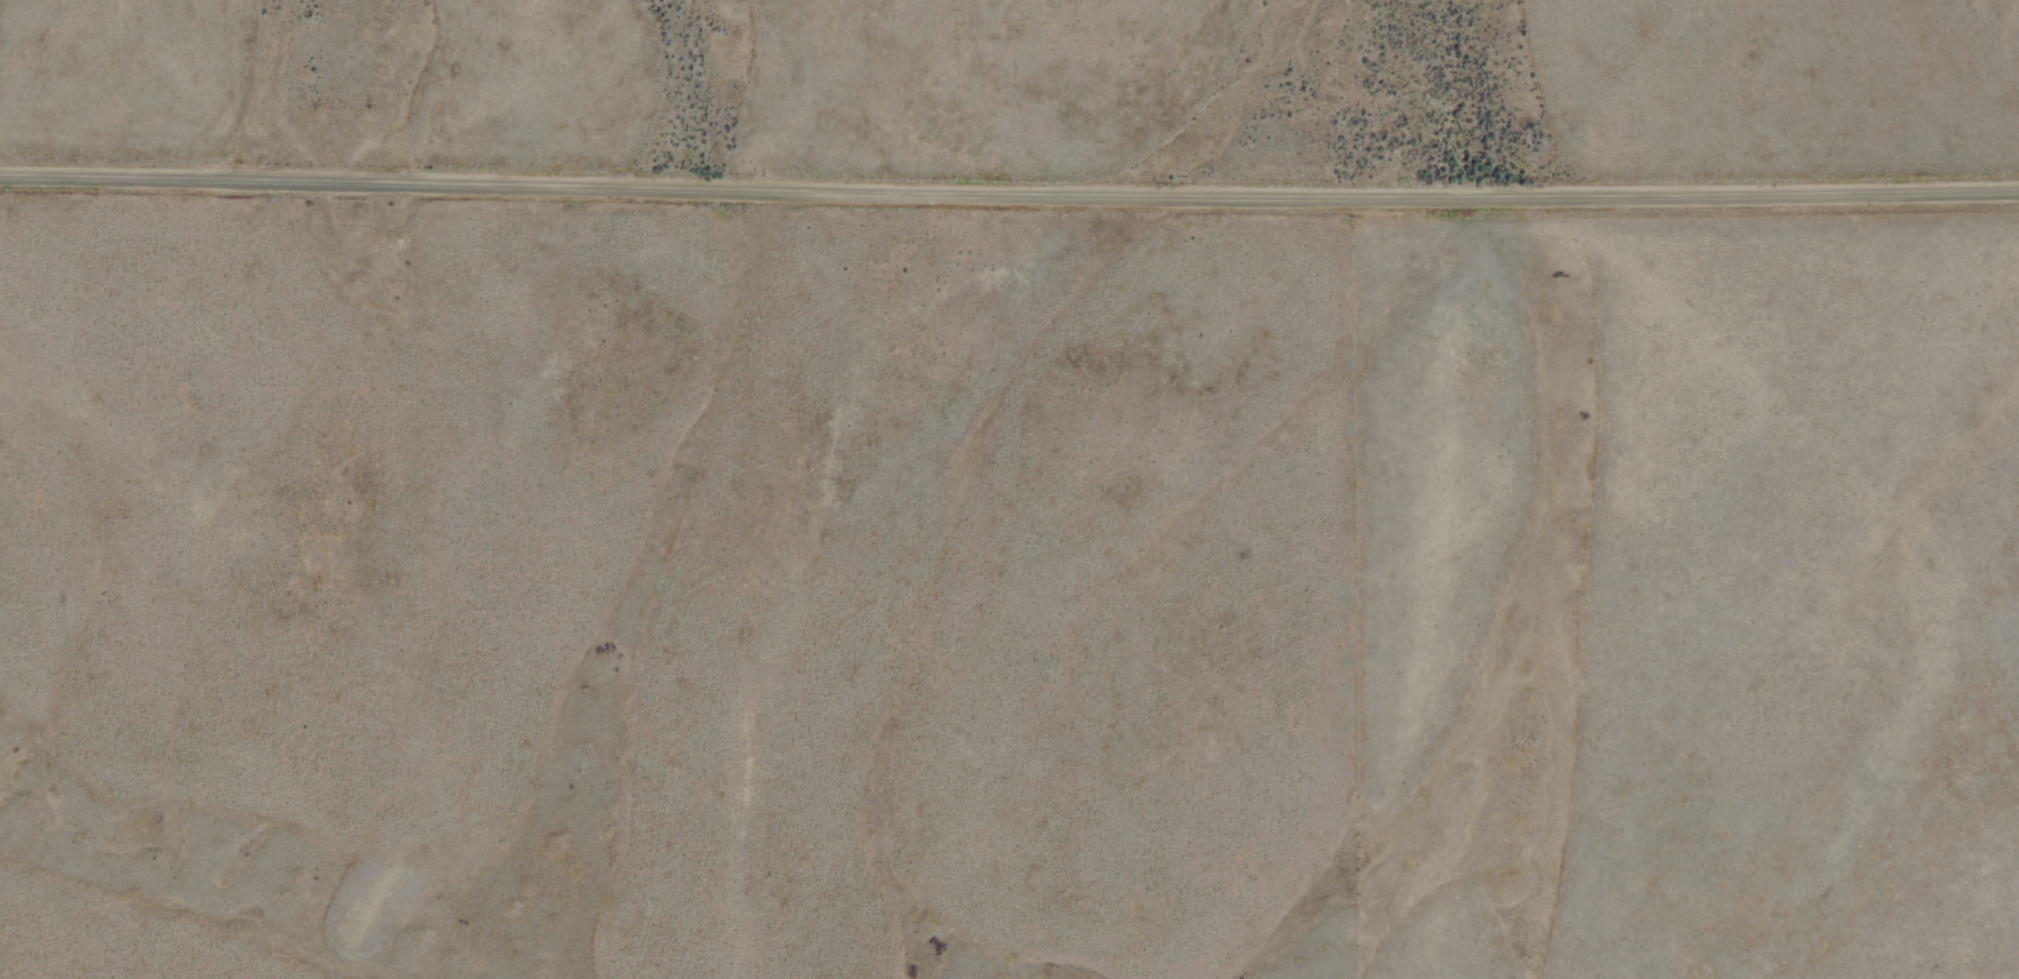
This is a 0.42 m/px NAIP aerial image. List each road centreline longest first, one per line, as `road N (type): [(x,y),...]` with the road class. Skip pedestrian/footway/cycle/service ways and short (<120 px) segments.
road 1 (residential): [(0,182),(839,197),(2018,187)]

